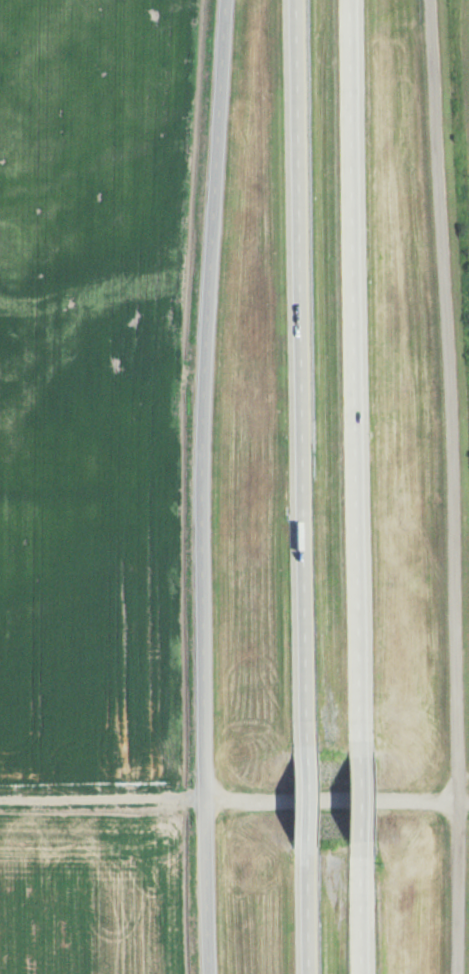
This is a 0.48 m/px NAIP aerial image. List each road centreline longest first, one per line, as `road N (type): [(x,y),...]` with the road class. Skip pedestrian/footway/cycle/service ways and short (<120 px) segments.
road 1 (secondary): [(234,0),(198,588),(206,973)]
road 2 (tertiary): [(458,973),(453,395),(432,0)]
road 3 (motorway): [(364,757),(353,0)]
road 4 (motorway): [(297,0),(308,752)]
road 5 (residential): [(204,798),(468,799)]
road 6 (motorway): [(309,841),(309,973)]
road 7 (motorway): [(364,973),(364,846)]

